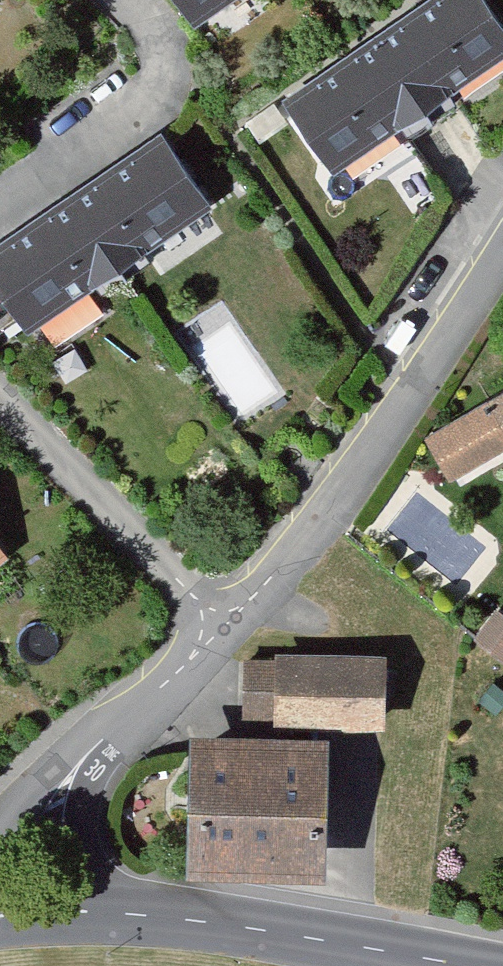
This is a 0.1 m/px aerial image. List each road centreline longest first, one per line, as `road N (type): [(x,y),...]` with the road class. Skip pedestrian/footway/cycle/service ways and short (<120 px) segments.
road 1 (residential): [(233,612),(413,422),(502,276)]
road 2 (tertiary): [(120,908),(484,965)]
road 3 (residential): [(233,612),(0,391)]
road 4 (residential): [(80,762),(233,612)]
road 5 (residential): [(120,908),(80,829),(80,762)]

